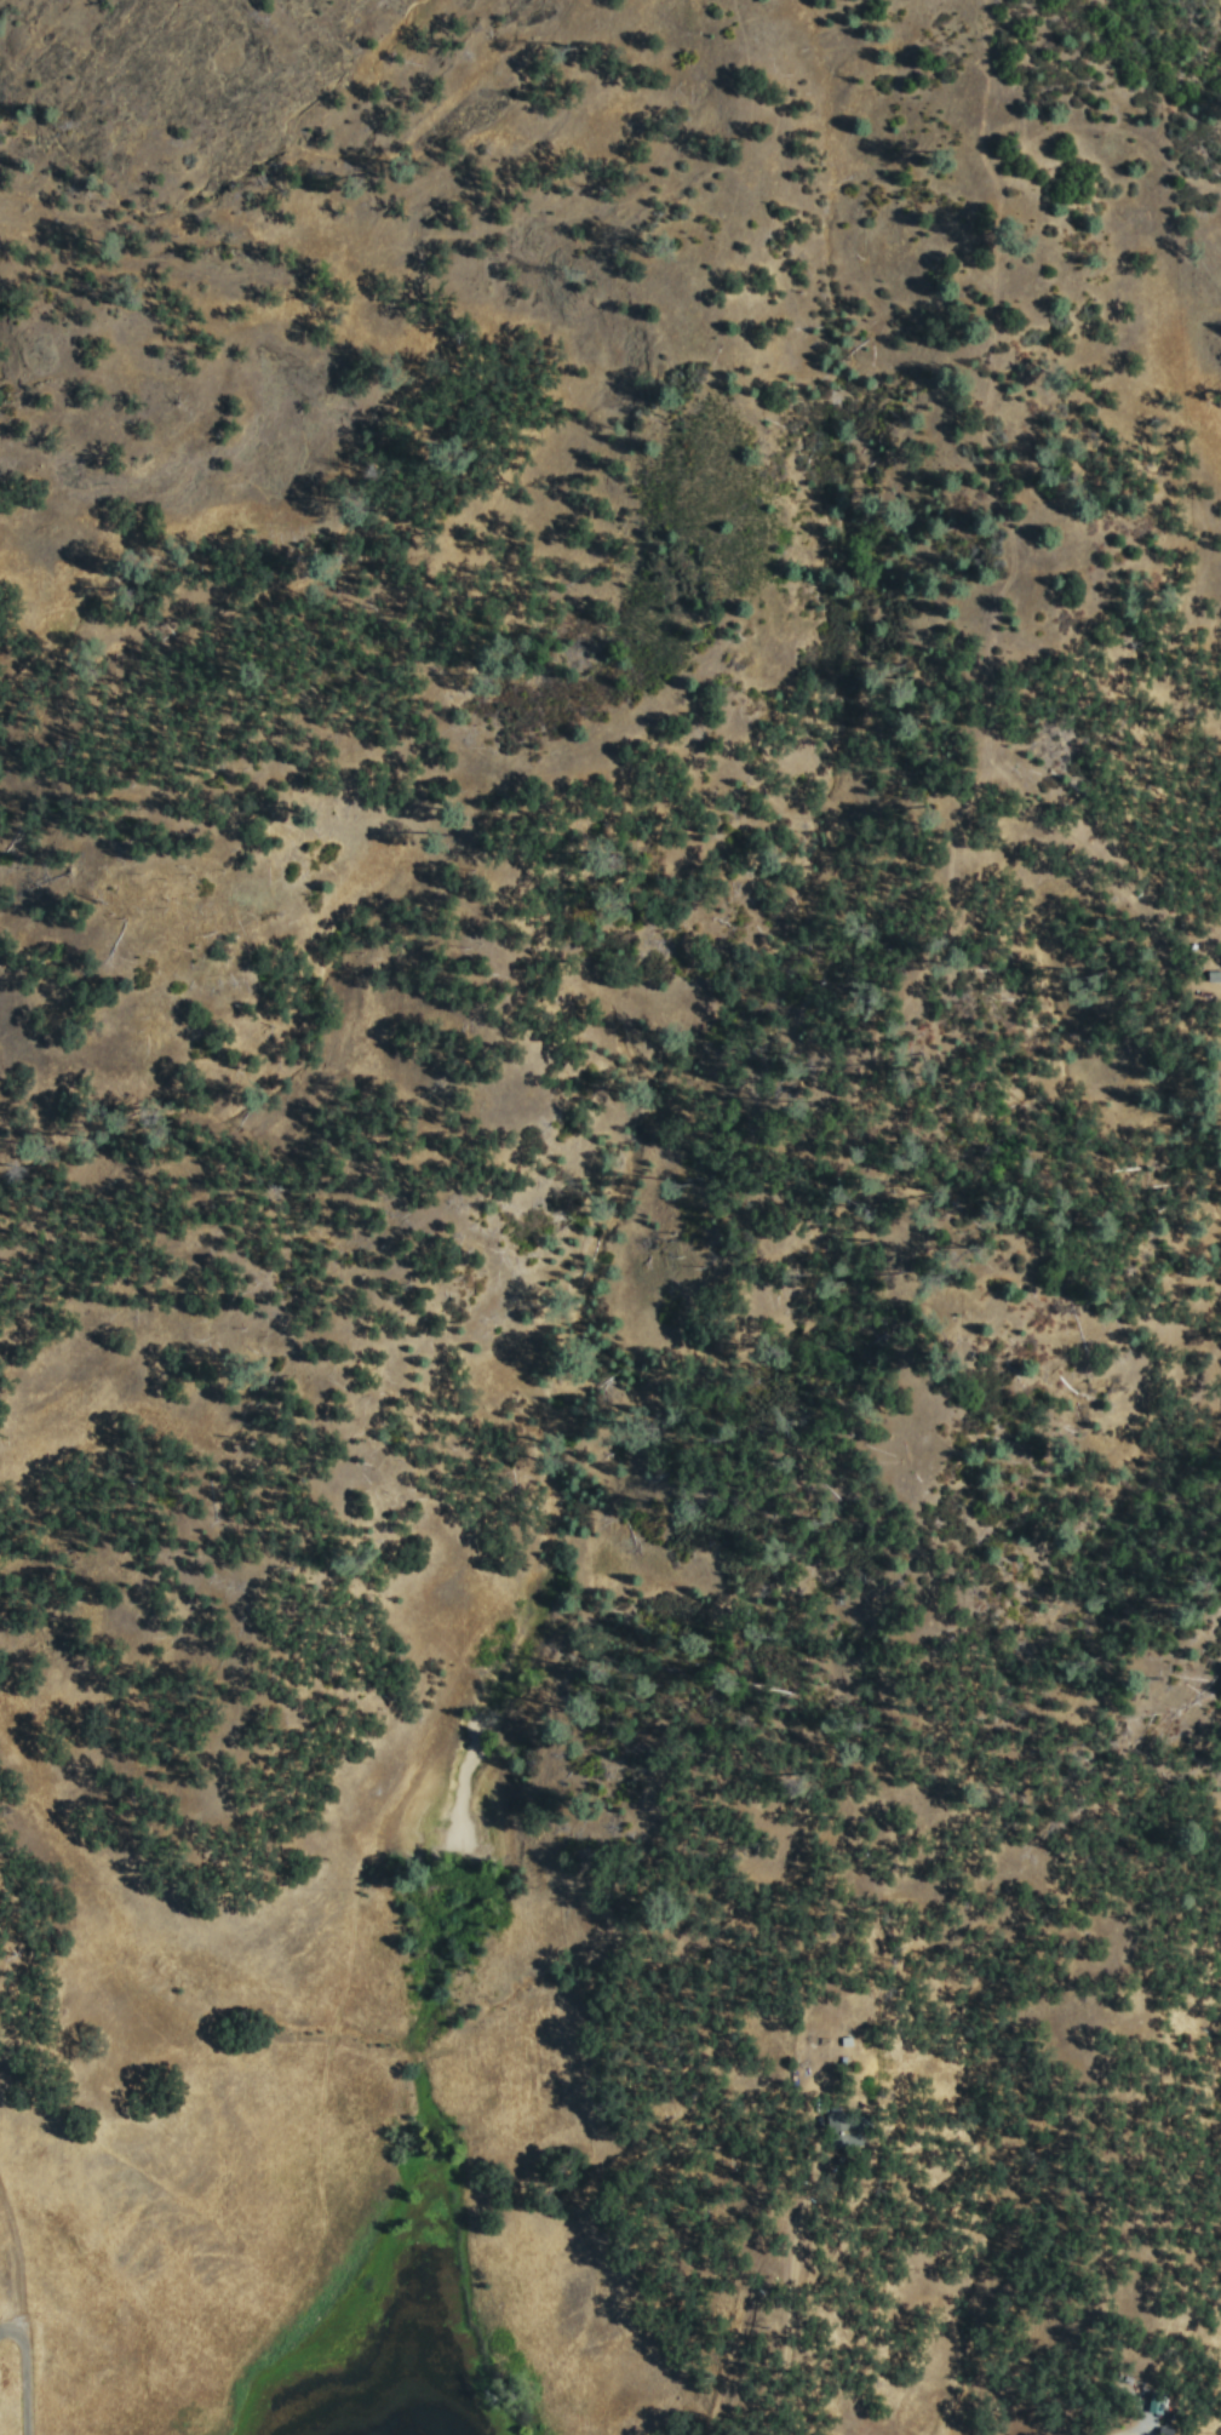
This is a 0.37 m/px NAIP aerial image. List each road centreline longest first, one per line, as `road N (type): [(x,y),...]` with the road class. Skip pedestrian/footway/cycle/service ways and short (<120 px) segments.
road 1 (residential): [(773,2434),(790,2364),(804,2202)]

